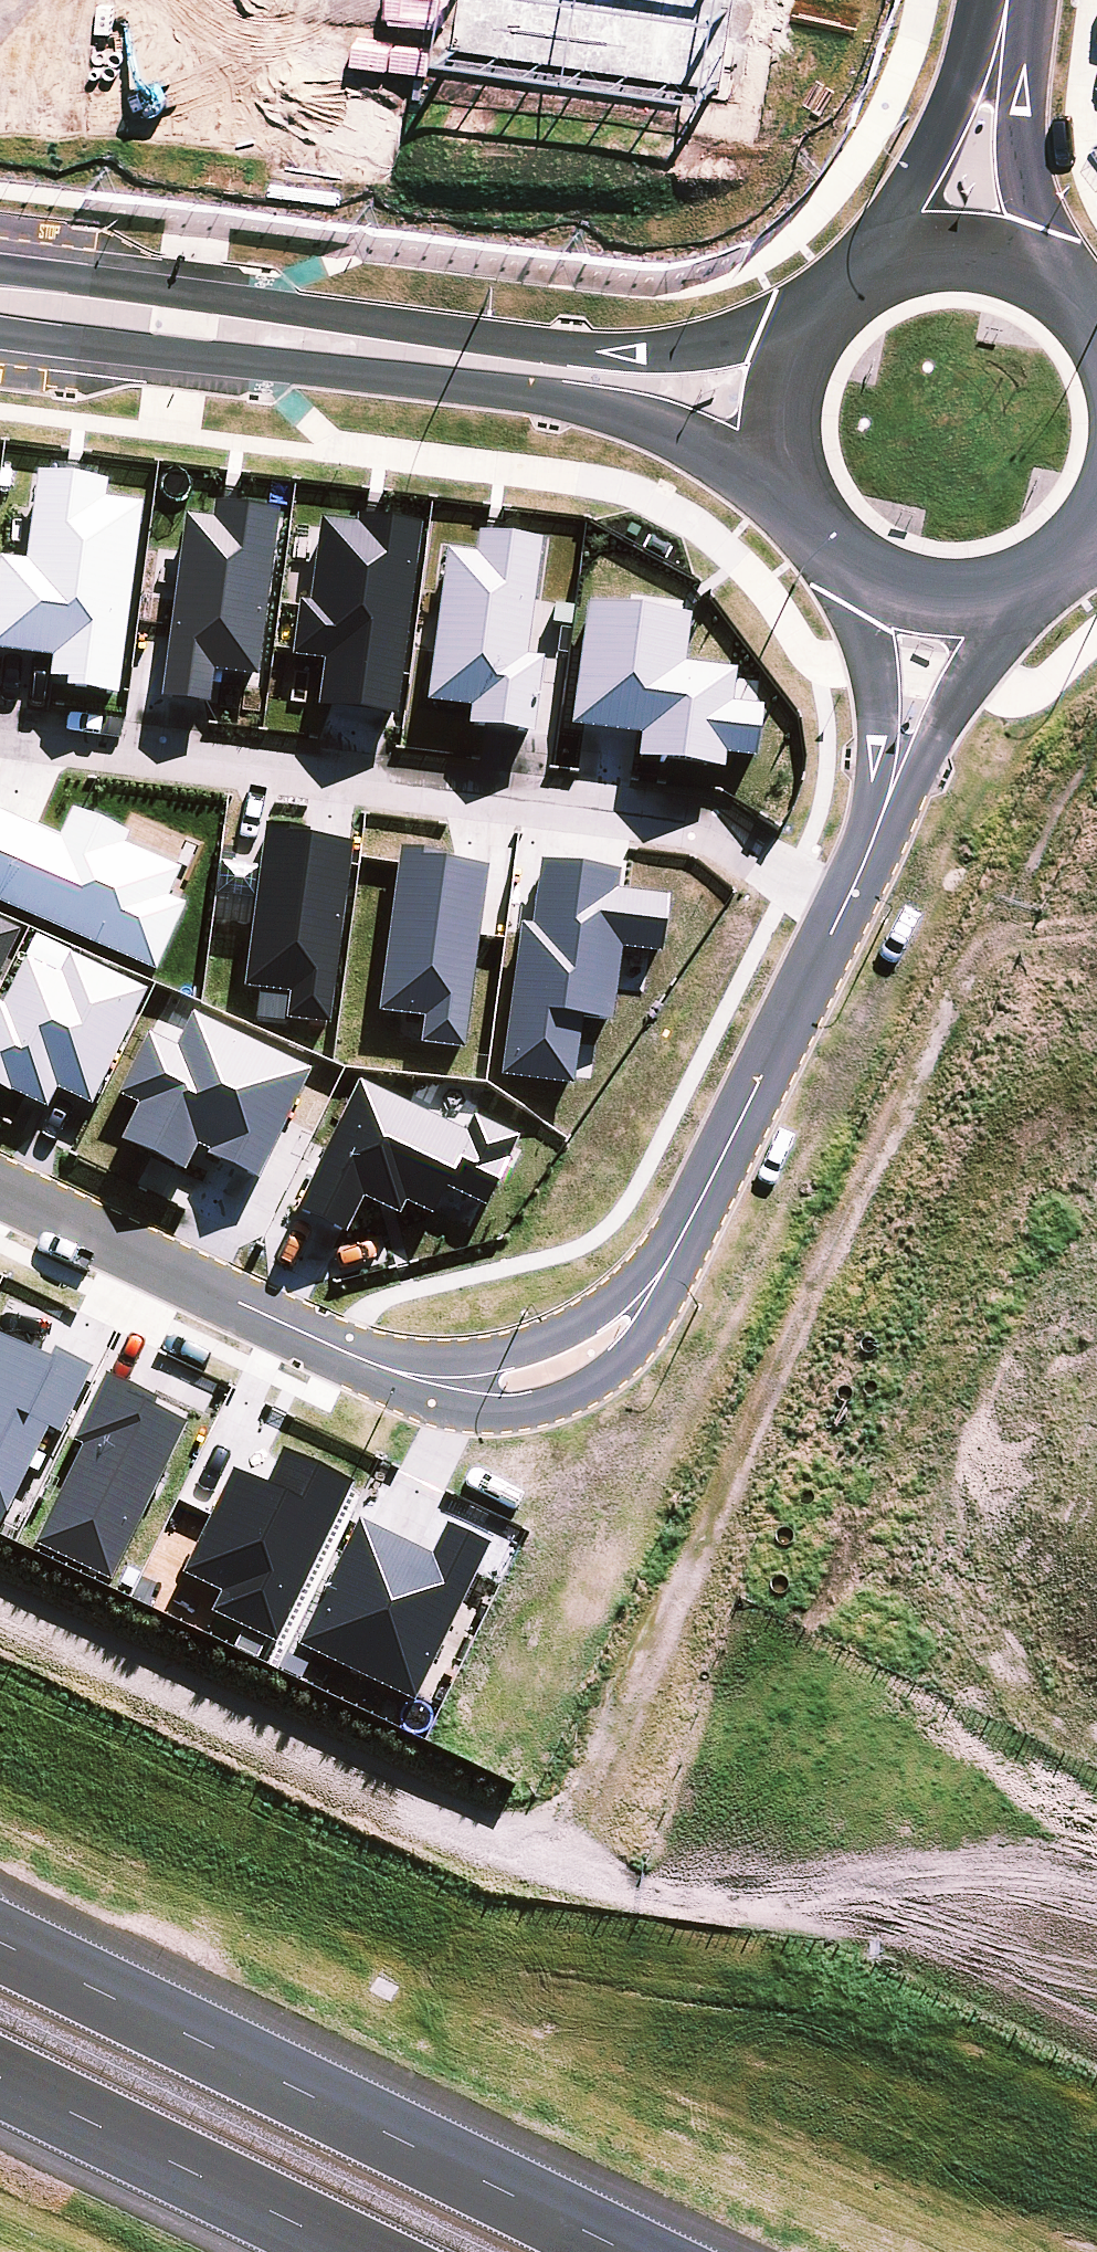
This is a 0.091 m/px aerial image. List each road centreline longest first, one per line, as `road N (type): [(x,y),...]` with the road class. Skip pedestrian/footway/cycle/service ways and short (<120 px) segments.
road 1 (track): [(1096,735),(1081,747),(586,1805),(557,1825),(521,1834),(449,1822),(0,1607)]
road 2 (residential): [(849,899),(661,1273),(593,1350),(550,1372),(501,1383),(415,1376),(284,1326),(0,1192)]
road 3 (motorway): [(0,1850),(984,2251)]
road 4 (residential): [(849,899),(685,821),(0,727)]
road 5 (secondary): [(801,510),(659,427),(591,406),(0,329)]
road 6 (secondary): [(0,269),(561,347),(676,349),(809,326)]
road 7 (motorway): [(0,1936),(640,2251)]
road 8 (motorway): [(355,2251),(24,2089)]
road 9 (motorway): [(305,2251),(24,2089)]
road 10 (tertiary): [(870,272),(941,129),(956,80),(1003,12)]
road 11 (tertiary): [(1003,12),(1051,281)]
road 12 (residential): [(1021,585),(926,744),(895,778)]
road 13 (residential): [(895,778),(848,563)]
road 14 (secondary): [(801,510),(782,458),(780,403),(809,326)]
road 15 (secondary): [(870,272),(921,254),(975,252),(1051,281)]
road 16 (secondary): [(1021,585),(972,597),(921,595),(848,563)]
road 17 (residential): [(895,778),(849,899)]

